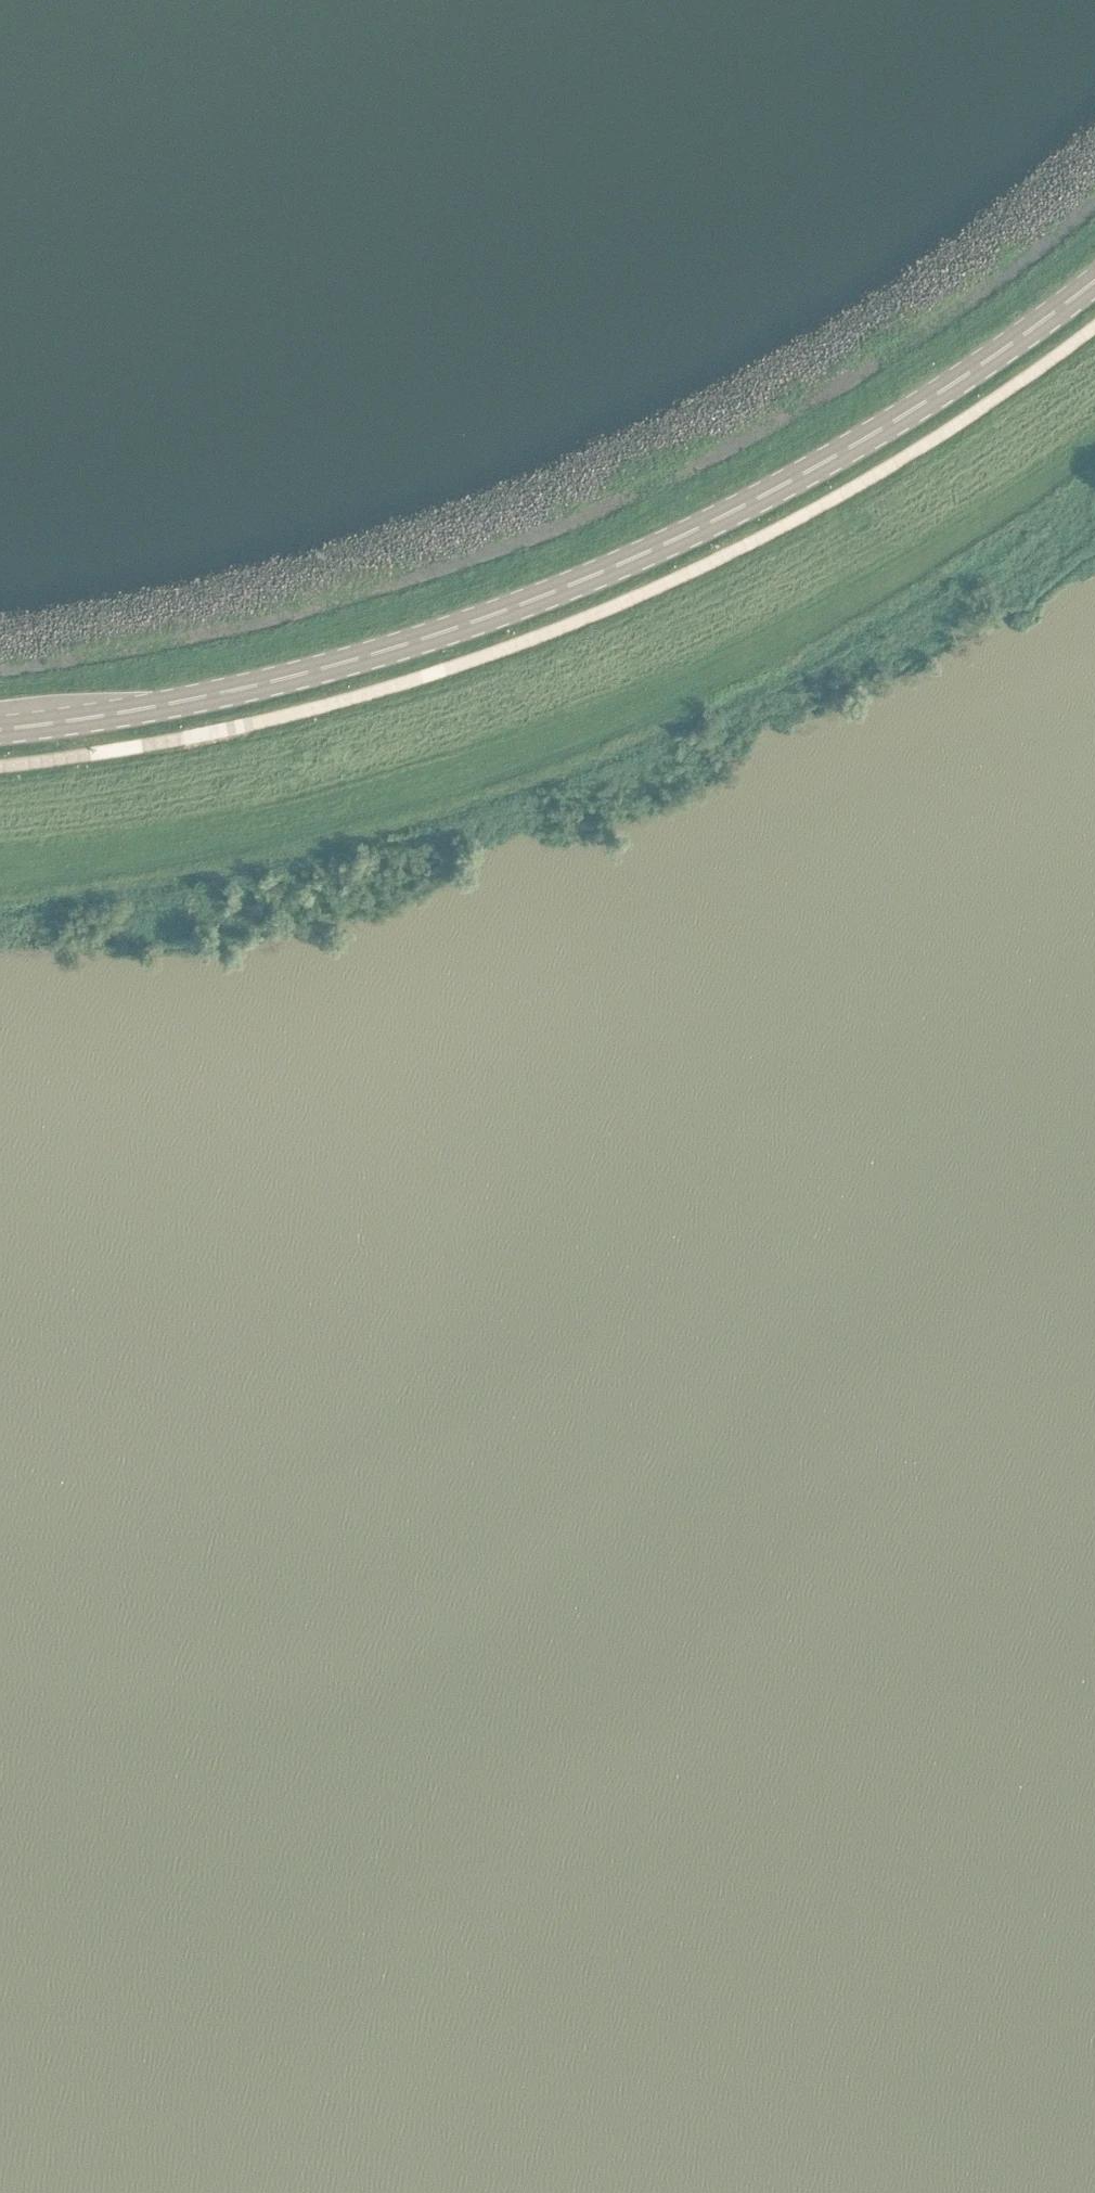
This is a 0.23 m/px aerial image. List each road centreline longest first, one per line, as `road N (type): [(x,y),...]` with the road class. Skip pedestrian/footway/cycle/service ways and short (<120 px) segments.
road 1 (secondary): [(0,703),(215,669),(371,630),(677,505),(1094,232)]

